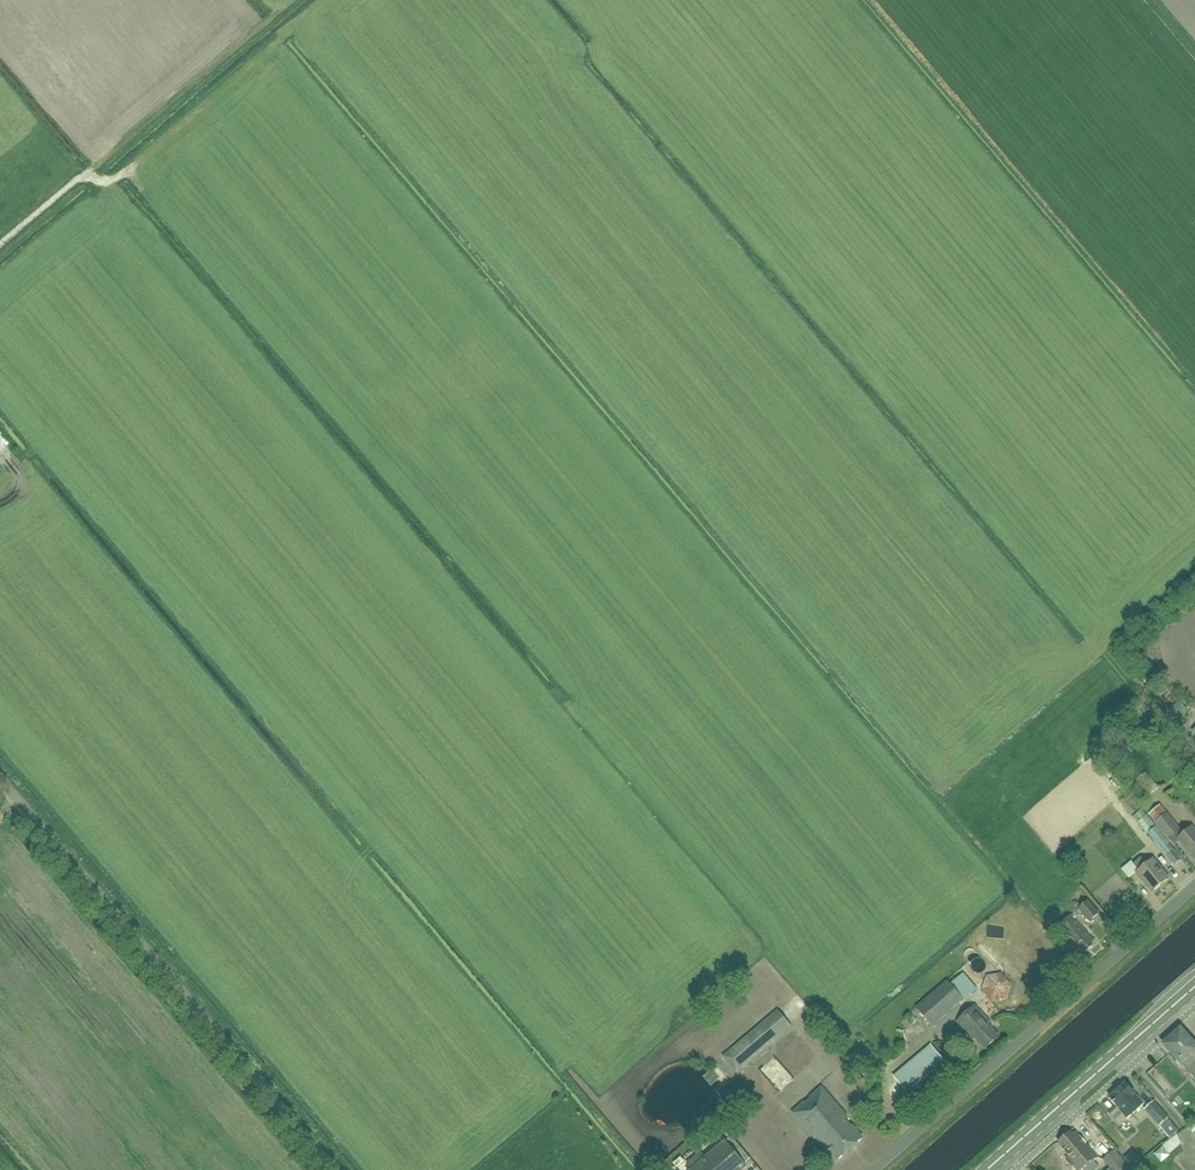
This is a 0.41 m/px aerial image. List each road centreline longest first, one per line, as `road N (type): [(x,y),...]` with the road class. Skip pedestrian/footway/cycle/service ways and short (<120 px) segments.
road 1 (unclassified): [(339,1169),(0,777)]
road 2 (unclassified): [(875,1169),(1194,891)]
road 3 (primary): [(992,1169),(1194,993)]

